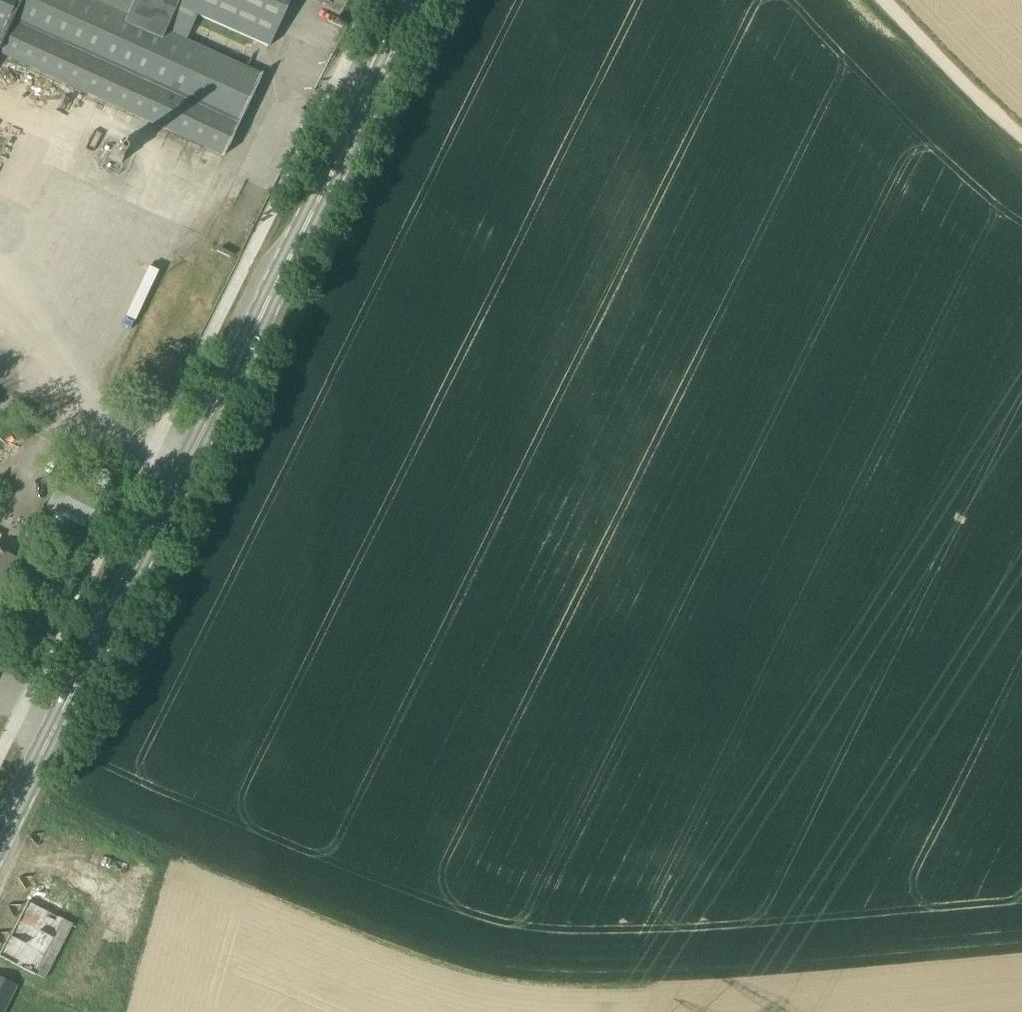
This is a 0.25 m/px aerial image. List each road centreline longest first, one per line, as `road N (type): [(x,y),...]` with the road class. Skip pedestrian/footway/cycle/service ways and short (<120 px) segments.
road 1 (primary): [(0,840),(422,0)]
road 2 (track): [(1021,131),(892,0)]

